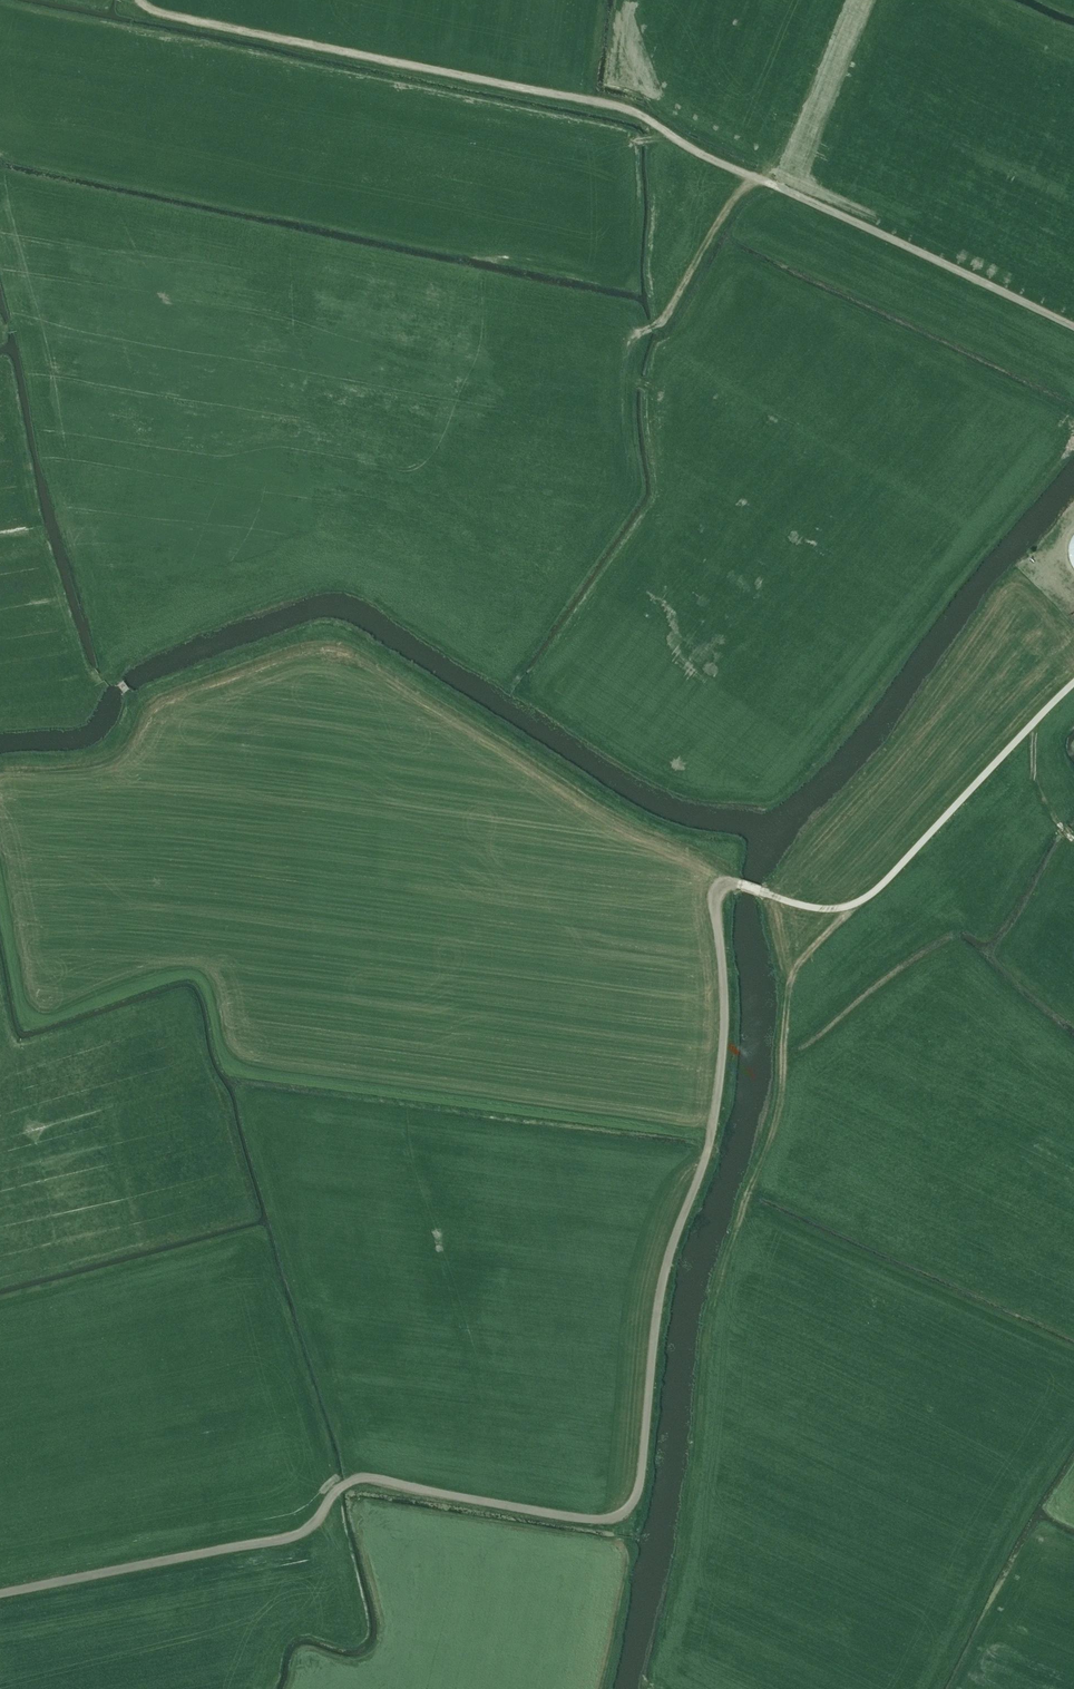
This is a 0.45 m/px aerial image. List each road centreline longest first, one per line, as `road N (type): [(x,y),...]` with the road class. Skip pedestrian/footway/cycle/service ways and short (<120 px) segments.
road 1 (track): [(1073,328),(693,147),(638,112),(168,15),(145,0)]

